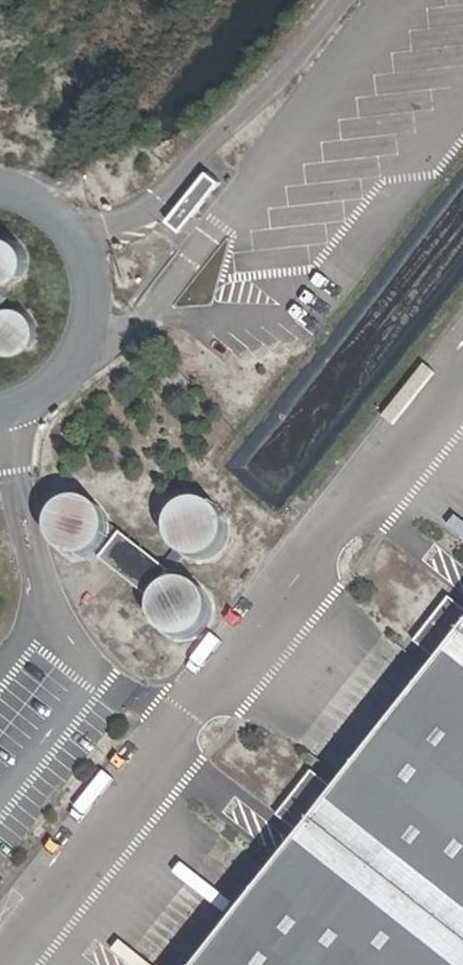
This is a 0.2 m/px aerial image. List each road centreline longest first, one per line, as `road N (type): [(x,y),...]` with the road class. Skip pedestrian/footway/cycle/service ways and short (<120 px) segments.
road 1 (unclassified): [(0,407),(38,393),(63,372),(90,314),(91,282),(66,223),(42,201),(0,184)]

